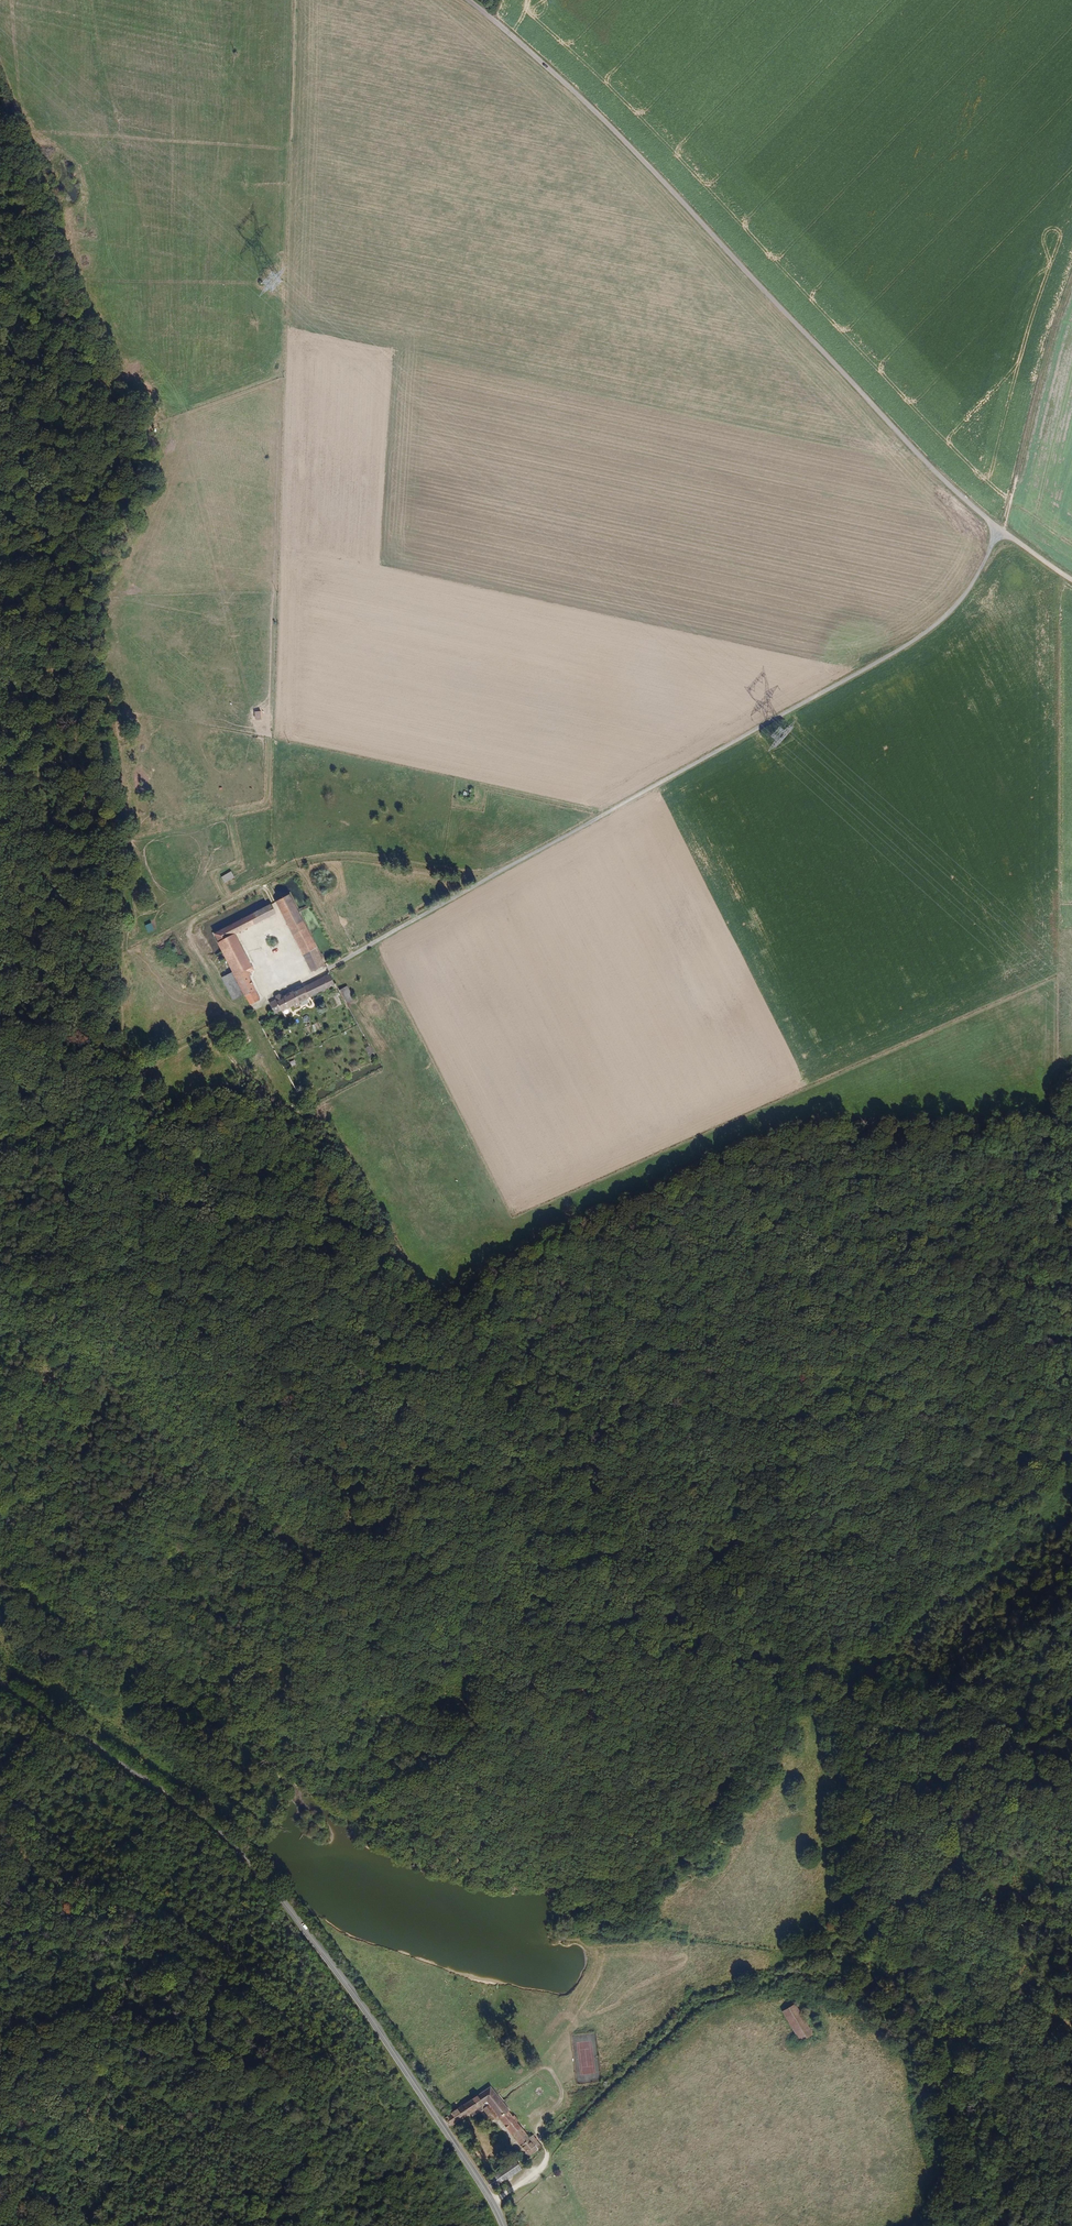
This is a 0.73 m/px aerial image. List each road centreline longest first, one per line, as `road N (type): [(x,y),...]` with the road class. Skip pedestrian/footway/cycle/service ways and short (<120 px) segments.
road 1 (track): [(1071,1593),(903,1712),(876,1787),(869,1913),(836,1924),(798,1957),(724,1987),(664,2031),(549,2148),(537,2172),(493,2203)]
road 2 (tertiary): [(467,0),(646,162),(936,473),(1002,532),(1071,580)]
road 3 (secondary): [(0,1687),(213,1827),(347,1988),(504,2225)]
road 4 (track): [(1002,532),(1044,349),(1071,272)]

